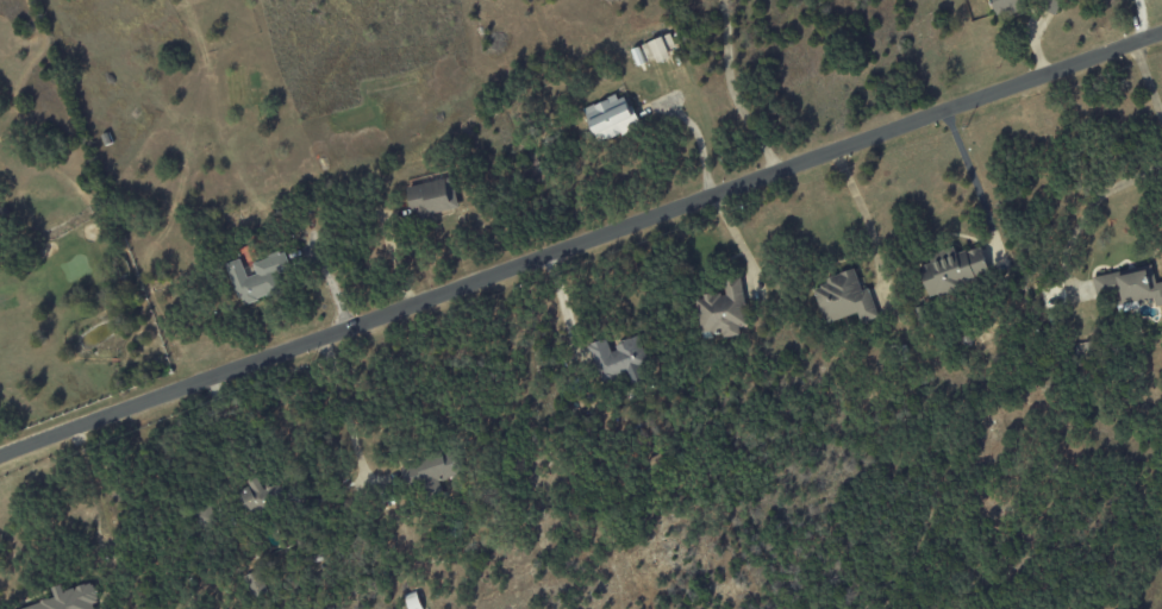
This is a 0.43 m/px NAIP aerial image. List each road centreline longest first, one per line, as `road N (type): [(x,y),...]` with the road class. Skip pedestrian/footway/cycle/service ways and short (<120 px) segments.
road 1 (residential): [(0,456),(1161,33)]

